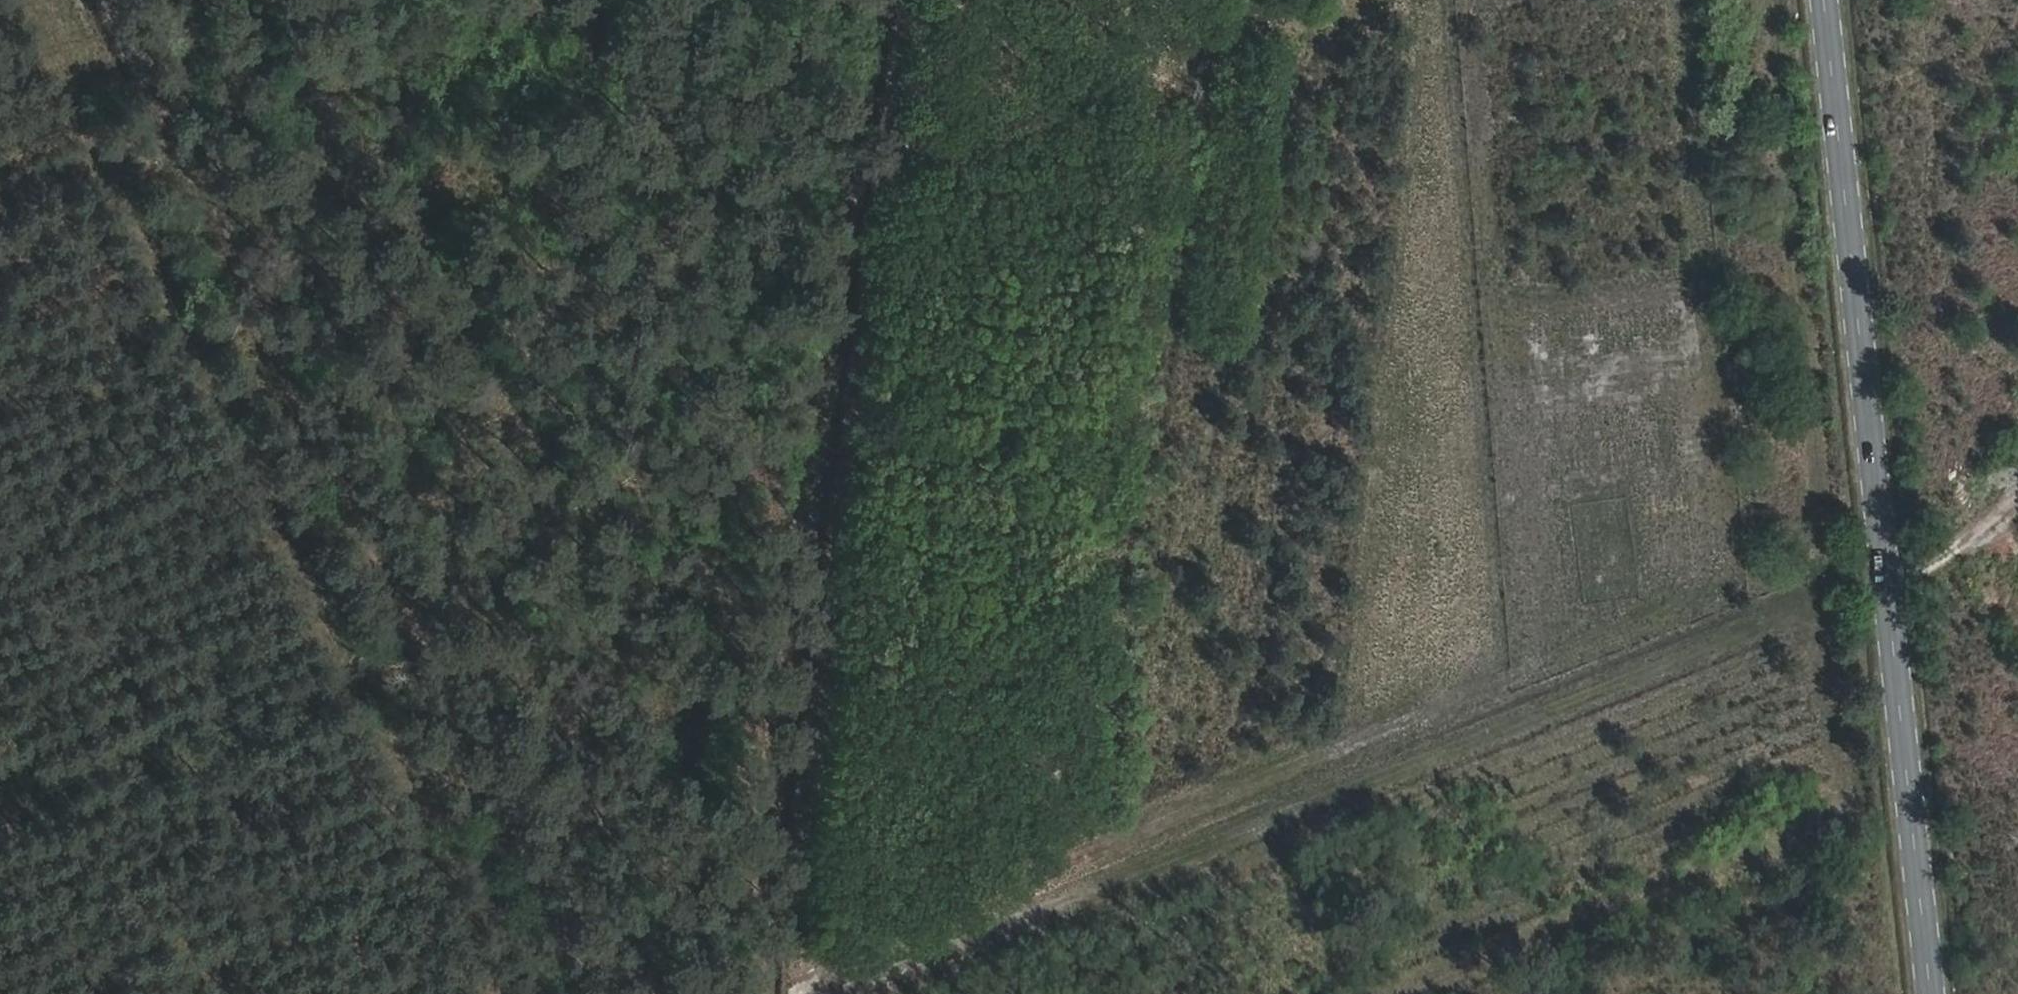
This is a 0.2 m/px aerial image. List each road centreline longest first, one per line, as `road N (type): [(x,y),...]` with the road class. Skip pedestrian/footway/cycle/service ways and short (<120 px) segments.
road 1 (secondary): [(1826,0),(1935,993)]

